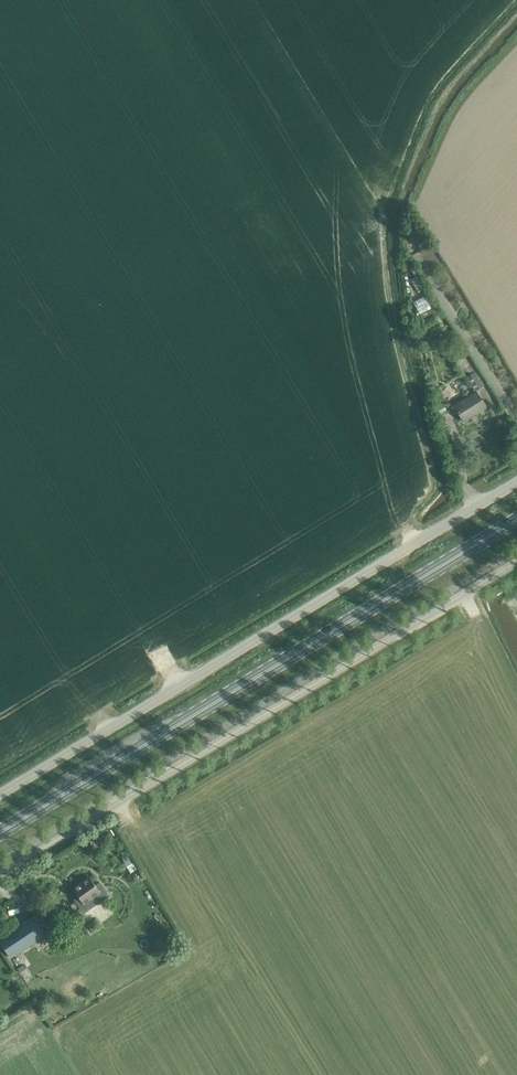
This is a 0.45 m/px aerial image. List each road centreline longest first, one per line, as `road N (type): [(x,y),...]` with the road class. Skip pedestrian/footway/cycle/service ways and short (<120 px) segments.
road 1 (primary): [(0,833),(516,519)]
road 2 (unclassified): [(0,873),(516,561)]
road 3 (unclassified): [(0,793),(516,482)]

